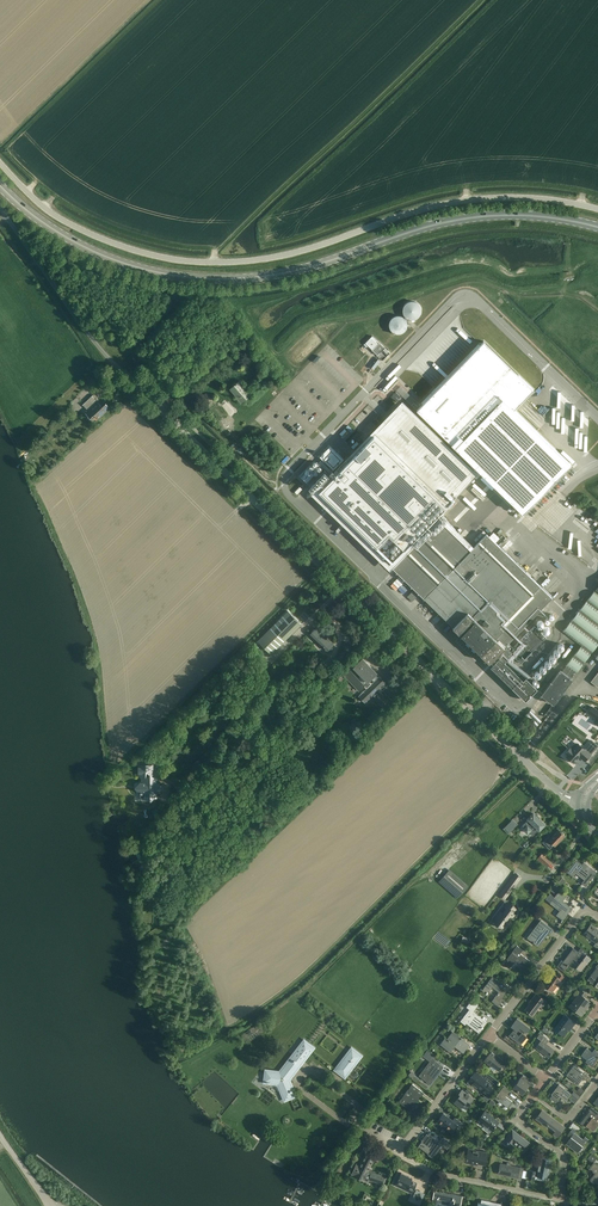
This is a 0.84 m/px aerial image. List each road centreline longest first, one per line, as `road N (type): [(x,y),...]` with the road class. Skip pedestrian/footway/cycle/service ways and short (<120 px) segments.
road 1 (residential): [(583,801),(557,790),(496,735),(115,364)]
road 2 (unclassified): [(597,210),(477,199),(283,256),(186,262),(68,224),(0,163)]
road 3 (primary): [(597,228),(481,217),(287,273),(203,279),(93,251),(0,186)]
road 4 (residential): [(559,1199),(443,1175),(399,1150),(488,1035)]
road 5 (residential): [(488,1035),(586,906),(597,915)]
road 6 (residential): [(559,1199),(562,1157),(514,1119),(533,1094)]

